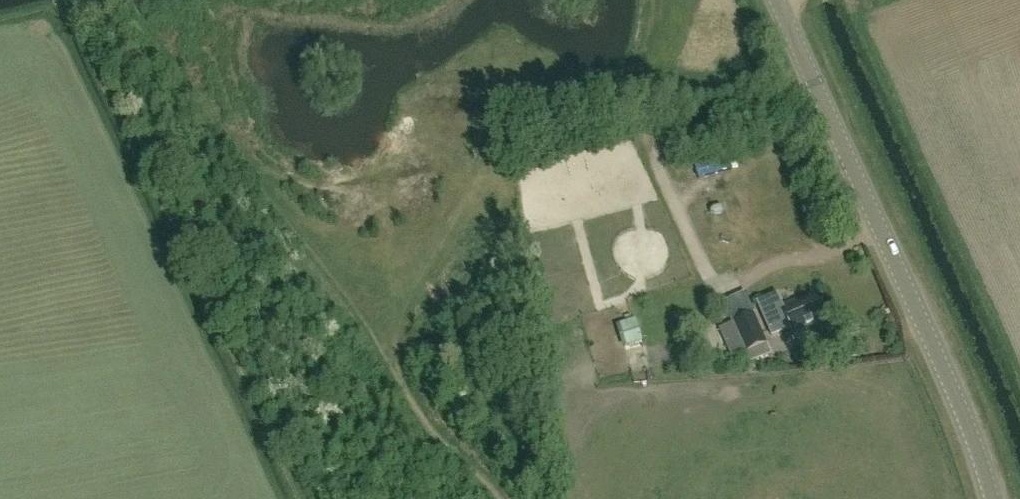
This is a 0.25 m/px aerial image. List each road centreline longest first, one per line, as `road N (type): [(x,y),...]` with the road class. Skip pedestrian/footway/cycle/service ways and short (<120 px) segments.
road 1 (tertiary): [(995,498),(778,0)]

